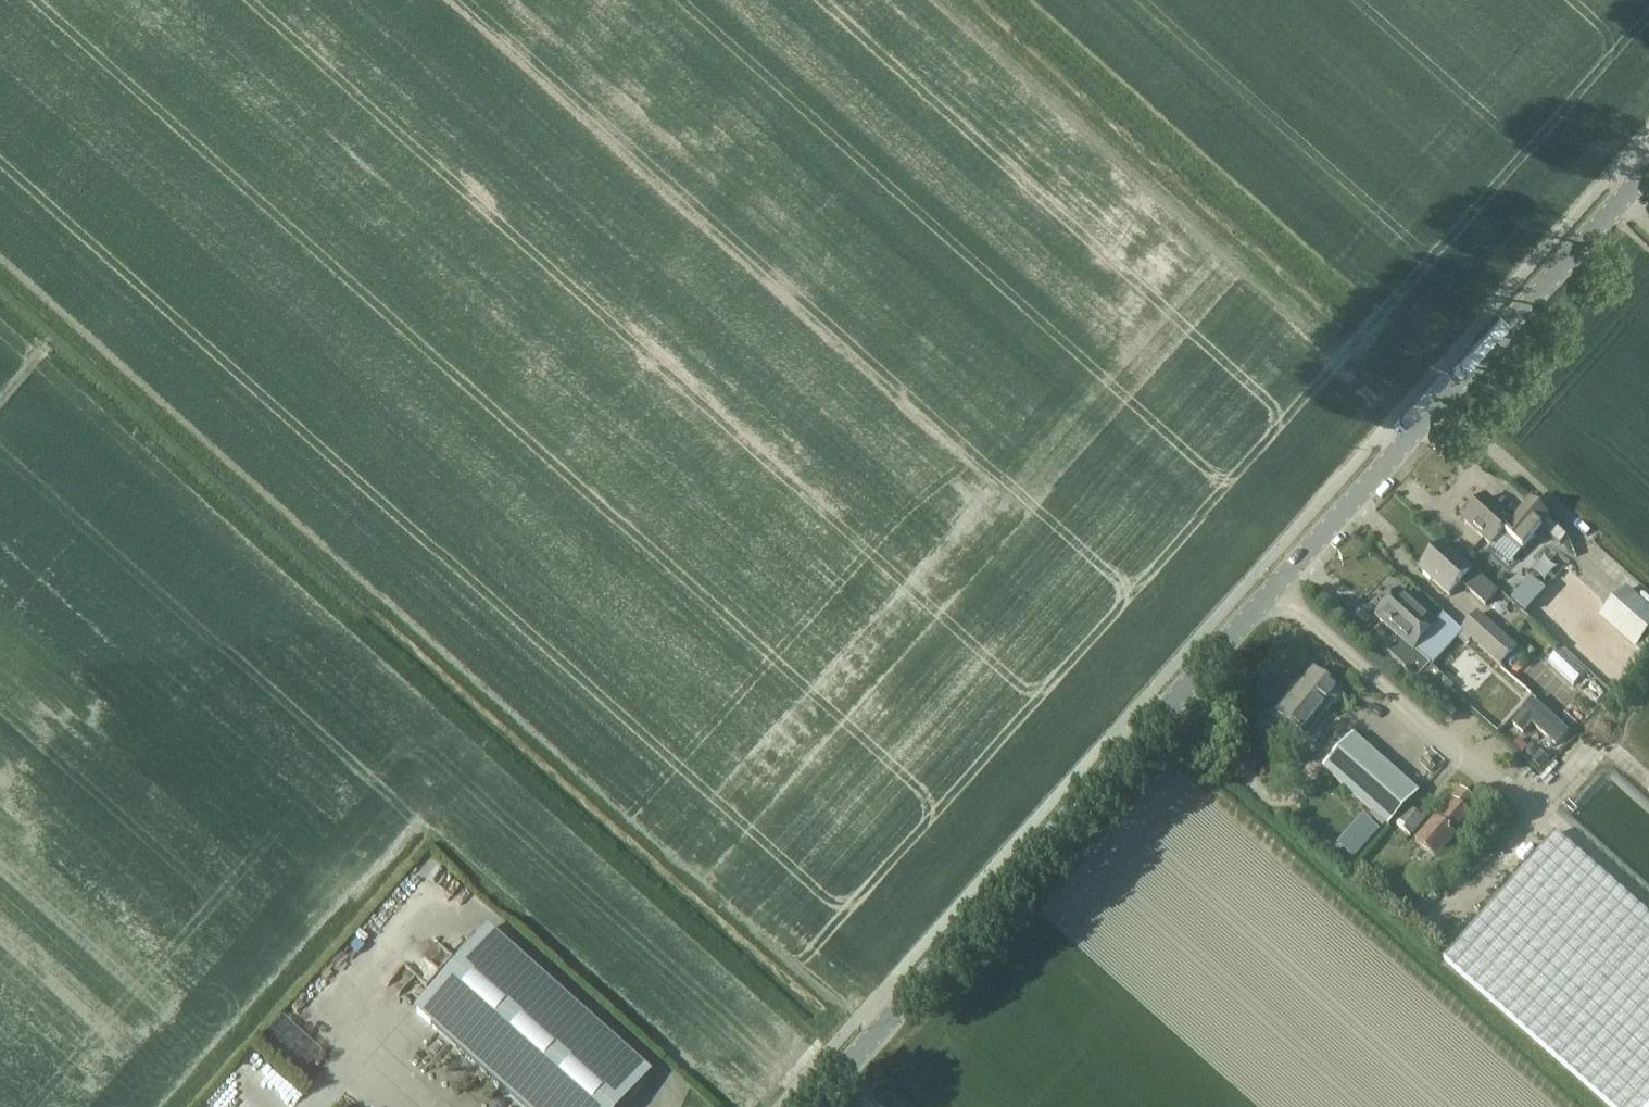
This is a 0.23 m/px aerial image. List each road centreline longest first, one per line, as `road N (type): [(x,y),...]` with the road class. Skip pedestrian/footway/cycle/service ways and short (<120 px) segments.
road 1 (tertiary): [(808,1106),(1648,167)]

